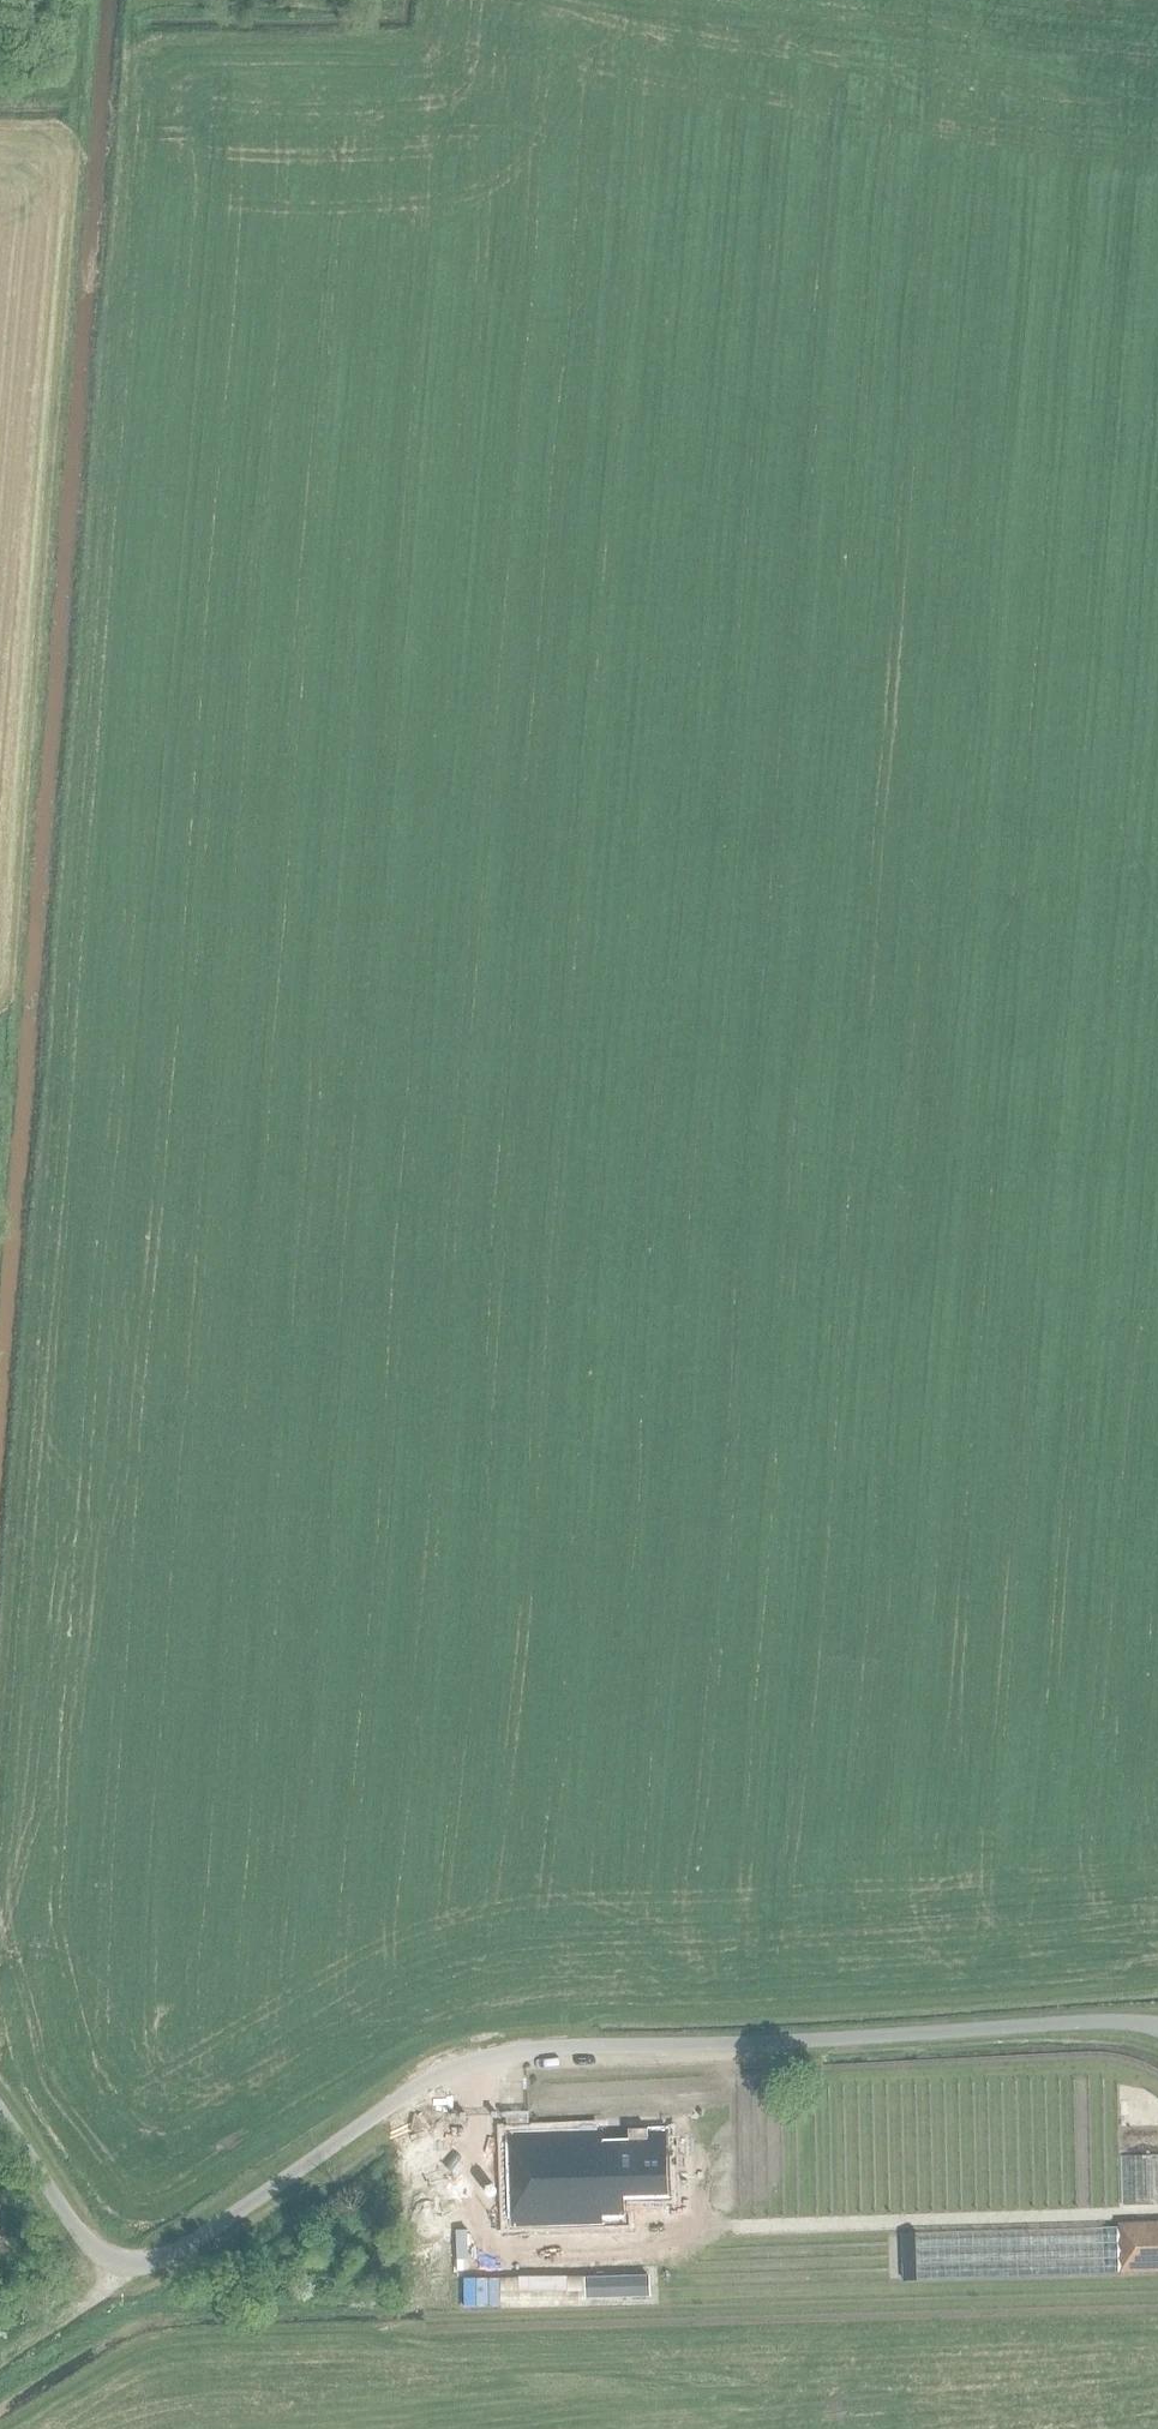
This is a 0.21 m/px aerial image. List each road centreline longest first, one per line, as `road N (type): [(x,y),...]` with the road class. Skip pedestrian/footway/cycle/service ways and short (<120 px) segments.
road 1 (unclassified): [(1157,2028),(1125,2021),(492,2060),(403,2099),(158,2259),(135,2267),(87,2243),(0,2117)]
road 2 (track): [(0,2363),(90,2295),(108,2260)]

